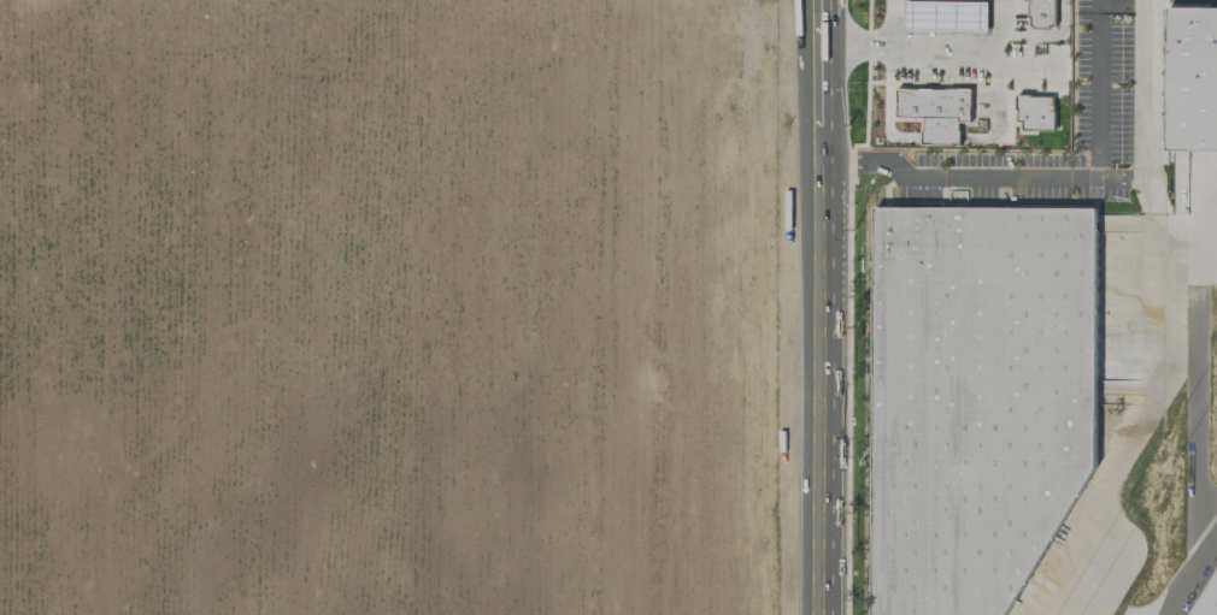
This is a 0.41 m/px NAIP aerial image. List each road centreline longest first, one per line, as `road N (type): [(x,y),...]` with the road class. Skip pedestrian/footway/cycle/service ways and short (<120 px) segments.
road 1 (primary): [(816,614),(816,114)]

